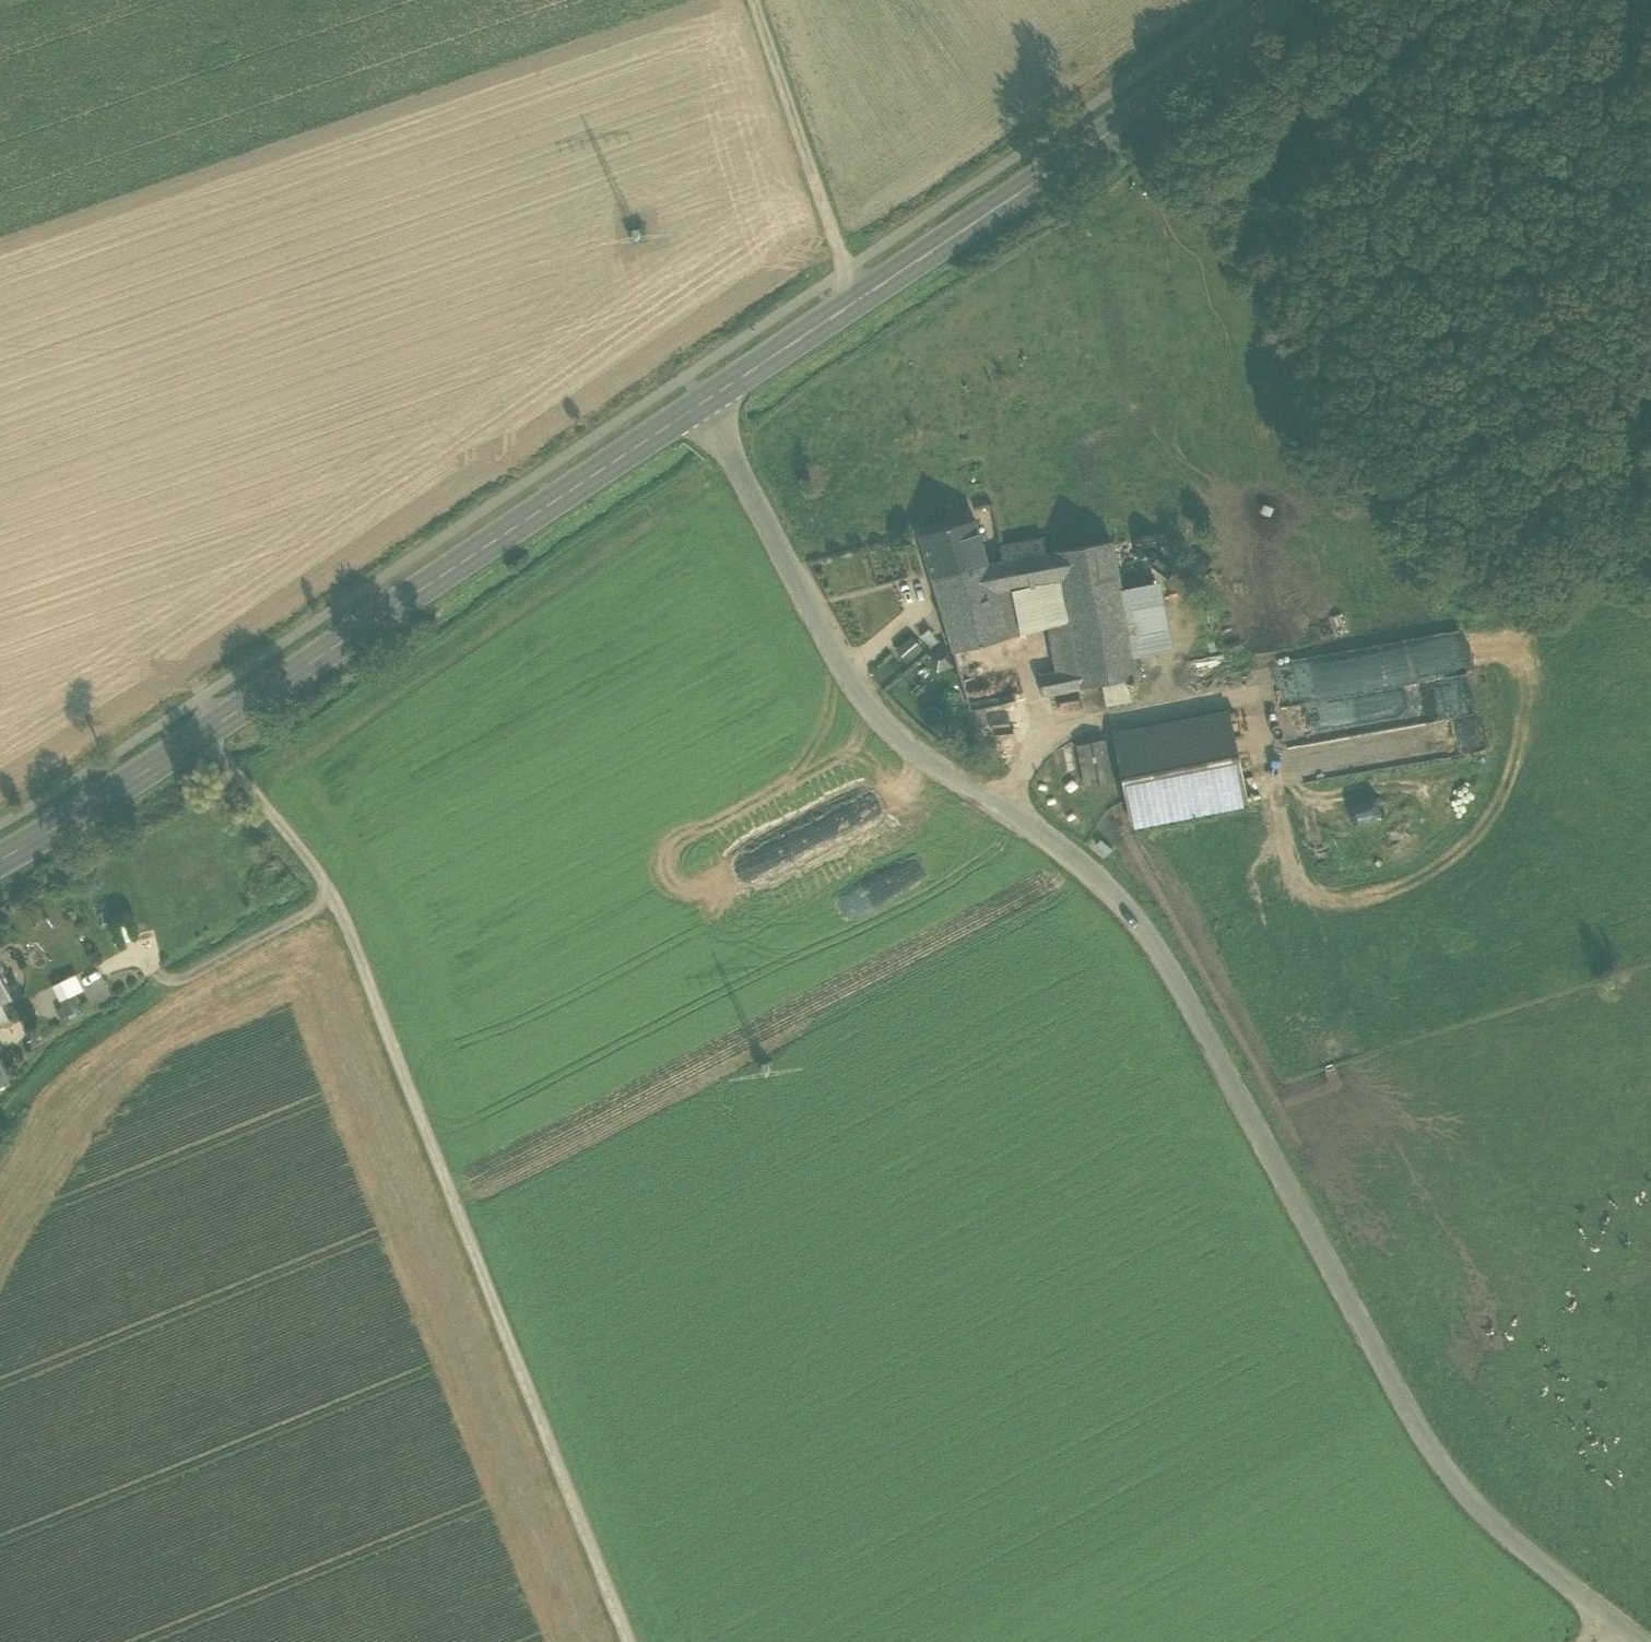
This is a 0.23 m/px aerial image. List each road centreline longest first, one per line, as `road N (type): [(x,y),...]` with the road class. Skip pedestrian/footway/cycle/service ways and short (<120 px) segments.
road 1 (tertiary): [(704,401),(853,681),(911,747),(1055,844),(1128,910),(1187,1000),(1437,1458),(1495,1526),(1619,1624)]
road 2 (track): [(200,735),(330,890),(629,1641)]
road 3 (secondary): [(704,401),(0,859)]
road 4 (secondary): [(1285,0),(1140,110),(704,401)]
road 5 (track): [(855,301),(752,0)]

